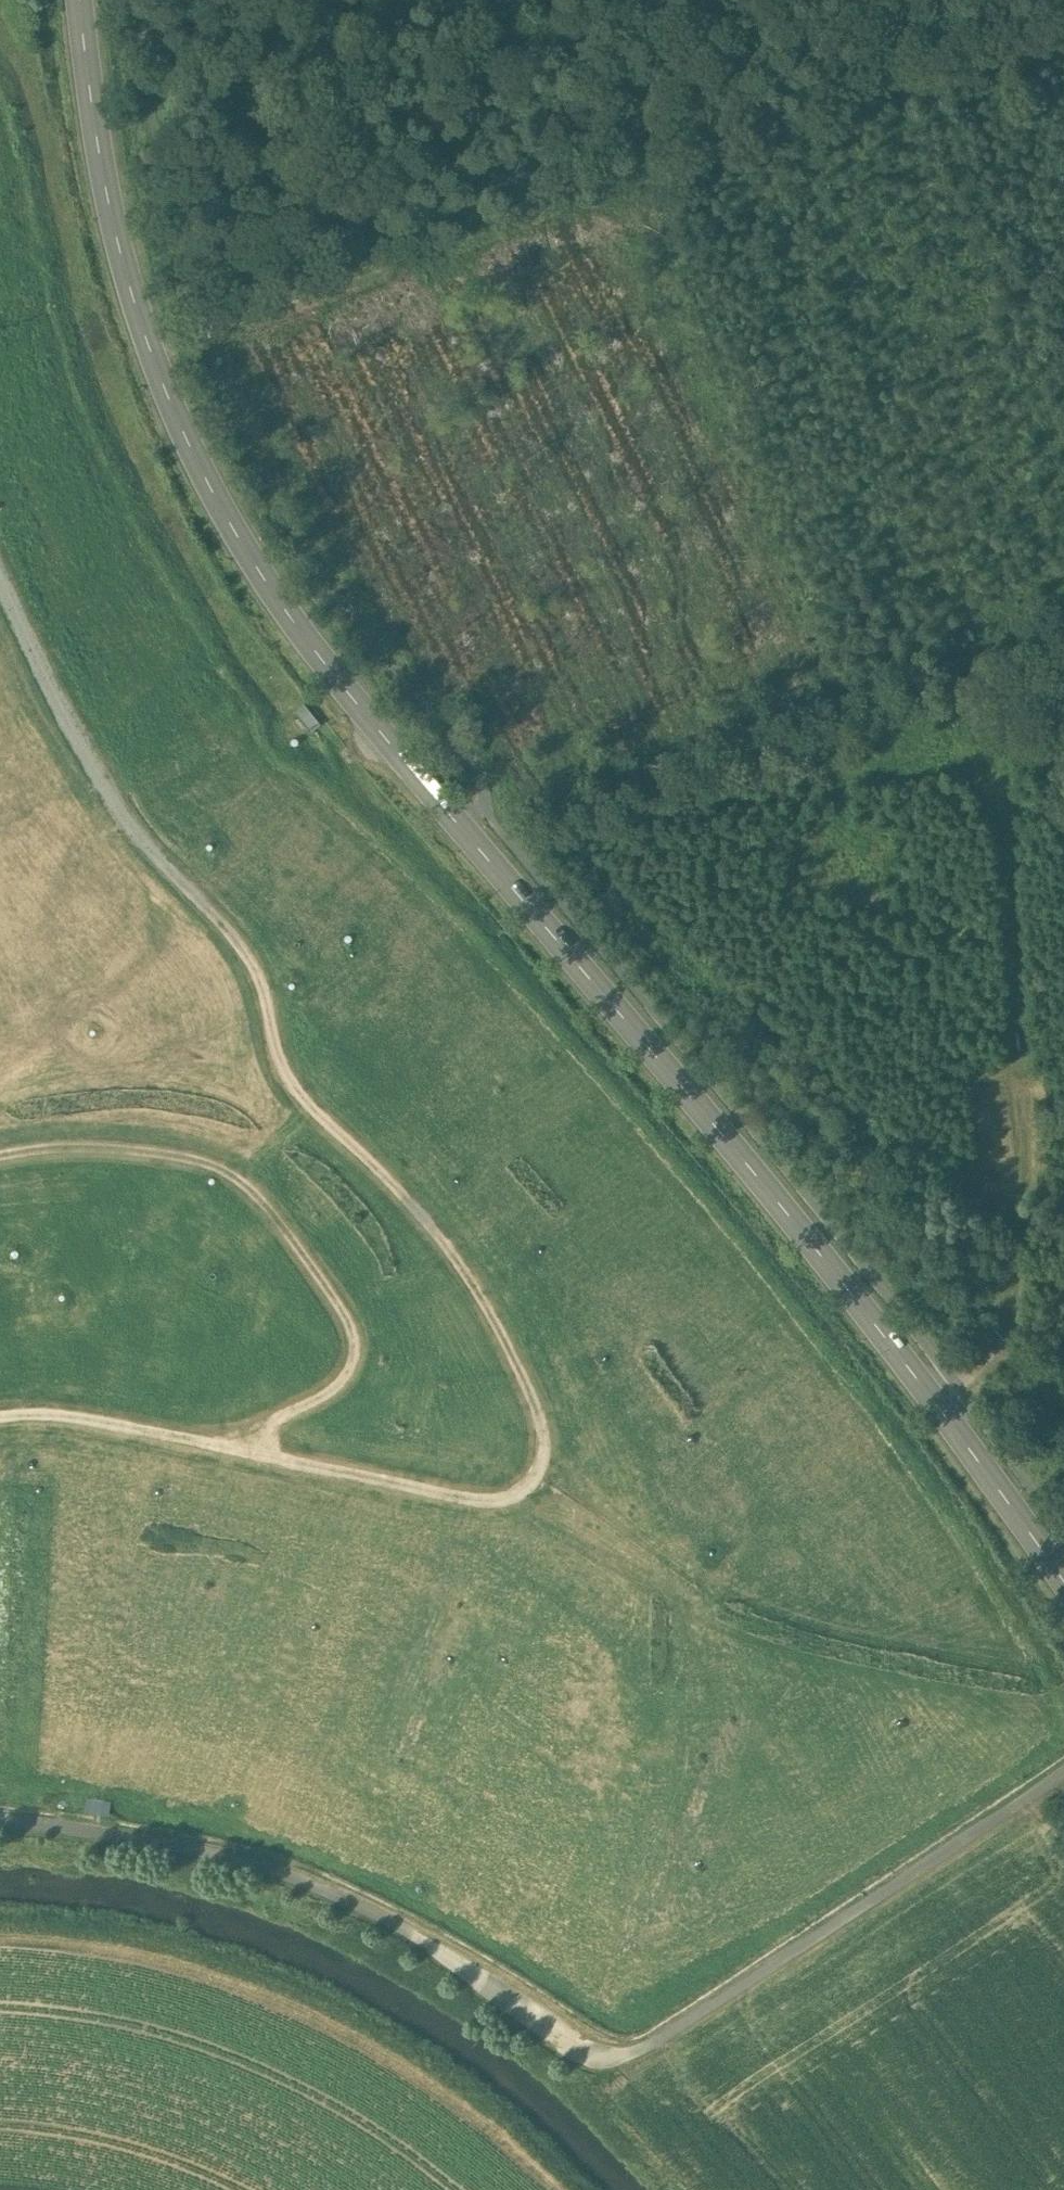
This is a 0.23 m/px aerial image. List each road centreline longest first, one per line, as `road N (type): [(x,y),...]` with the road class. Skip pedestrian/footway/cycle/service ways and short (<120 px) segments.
road 1 (tertiary): [(81,0),(97,136),(130,286),(190,447),(238,537),(346,691),(738,1156),(1063,1583)]
road 2 (track): [(152,353),(1063,9)]

